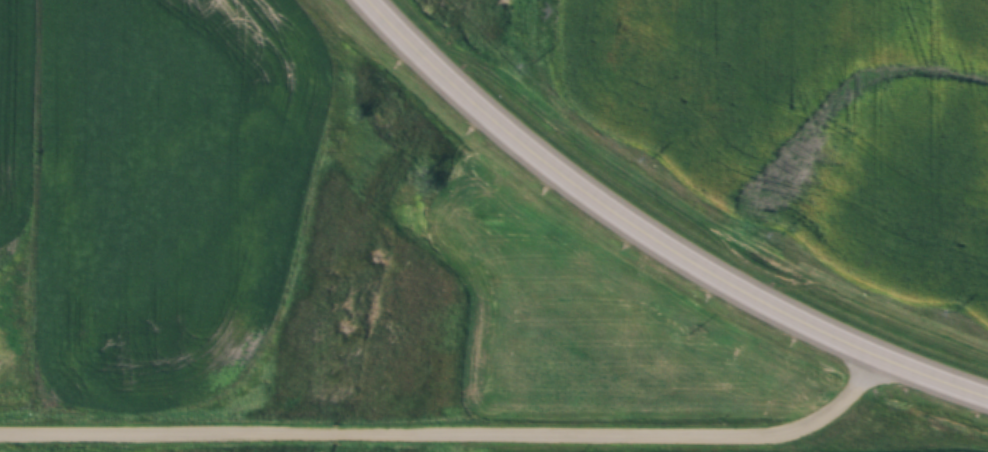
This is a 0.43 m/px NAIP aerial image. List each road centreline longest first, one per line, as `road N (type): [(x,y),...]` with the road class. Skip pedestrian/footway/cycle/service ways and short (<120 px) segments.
road 1 (residential): [(0,437),(792,438),(844,413),(880,364)]
road 2 (primary): [(987,407),(799,328),(620,223),(490,123),(364,0)]

